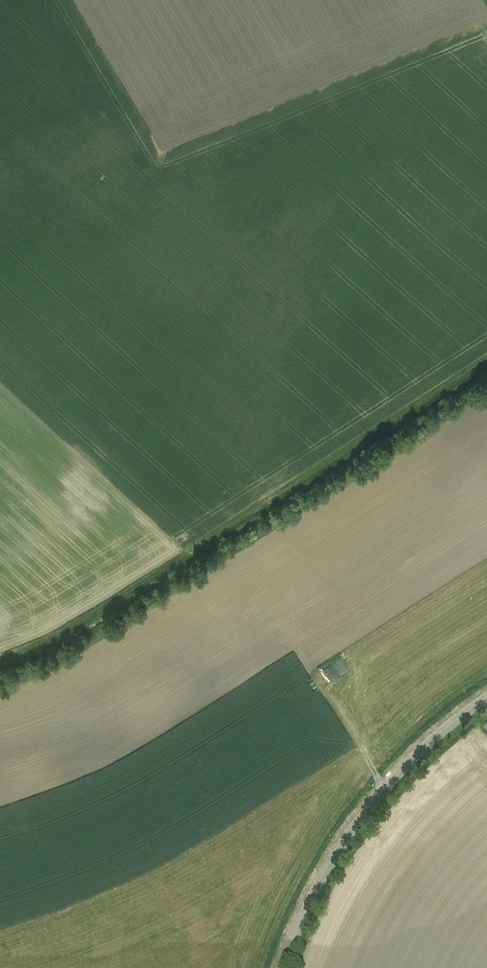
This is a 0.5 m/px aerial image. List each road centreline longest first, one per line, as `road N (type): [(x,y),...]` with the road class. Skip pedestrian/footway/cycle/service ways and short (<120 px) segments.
road 1 (unclassified): [(486,696),(382,793),(341,848),(282,967)]

